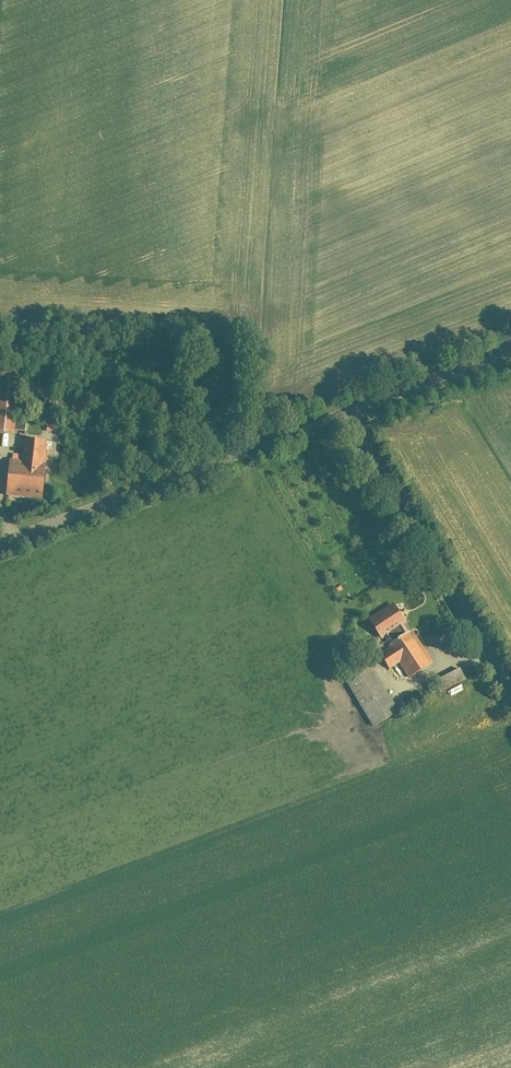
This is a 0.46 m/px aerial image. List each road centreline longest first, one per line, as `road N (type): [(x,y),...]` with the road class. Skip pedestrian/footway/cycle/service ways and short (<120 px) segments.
road 1 (residential): [(347,412),(0,542)]
road 2 (unclassified): [(510,684),(347,412)]
road 3 (residential): [(510,350),(347,412)]

